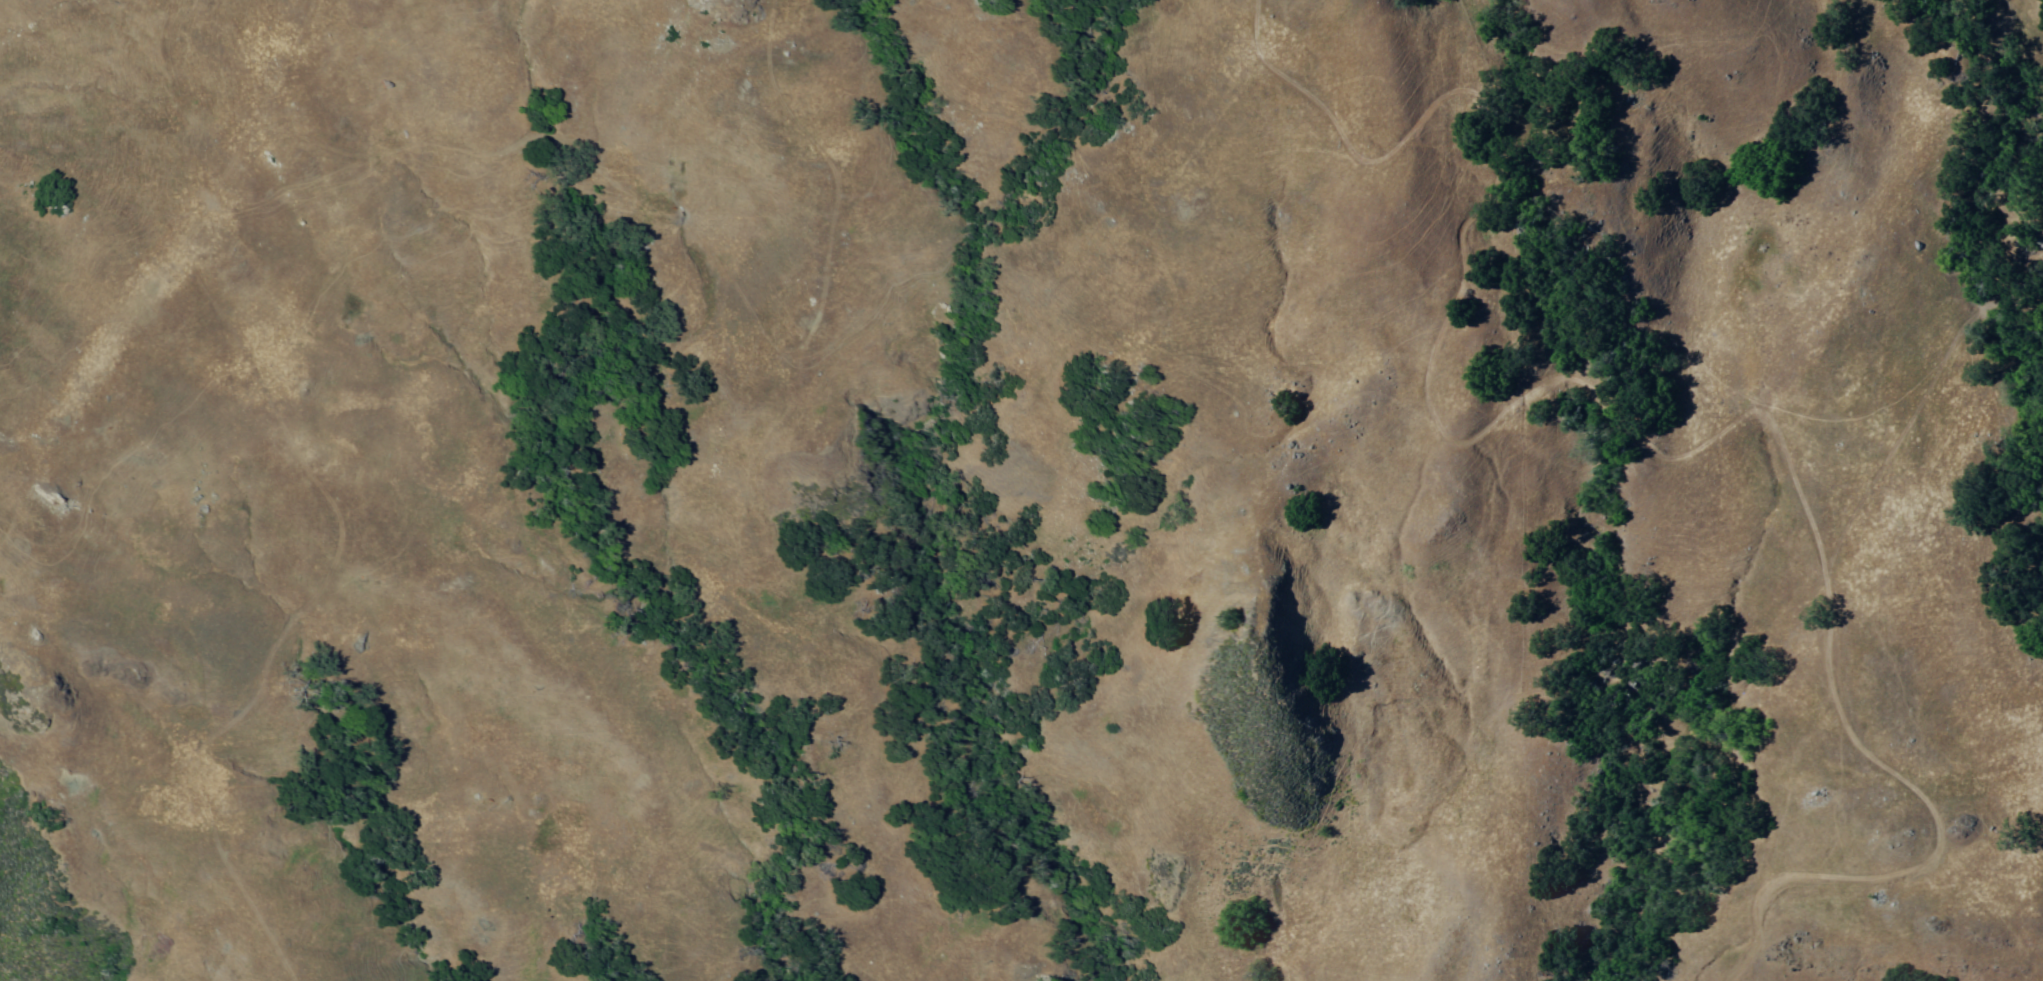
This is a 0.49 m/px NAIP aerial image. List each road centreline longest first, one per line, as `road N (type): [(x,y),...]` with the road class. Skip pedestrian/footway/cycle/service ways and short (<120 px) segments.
road 1 (track): [(780,0),(771,74),(836,169),(838,186),(818,327),(800,351),(784,353),(712,242),(568,143),(535,137),(485,155),(434,141),(364,156),(289,132),(255,132),(192,239),(190,264),(339,515),(341,544),(325,590),(270,653),(258,700),(203,749),(225,864),(293,980)]
road 2 (track): [(1730,980),(1763,888),(1791,871),(1916,865),(1935,844),(1936,824),(1916,784),(1855,745),(1828,649),(1829,568),(1780,446),(1760,417),(1730,416),(1706,445),(1667,454),(1583,376),(1559,370),(1469,434),(1447,438),(1425,369),(1456,291),(1466,221),(1490,185),(1493,126),(1485,102),(1460,84),(1446,86),(1390,147),(1359,157),(1327,109),(1271,66),(1256,0)]

